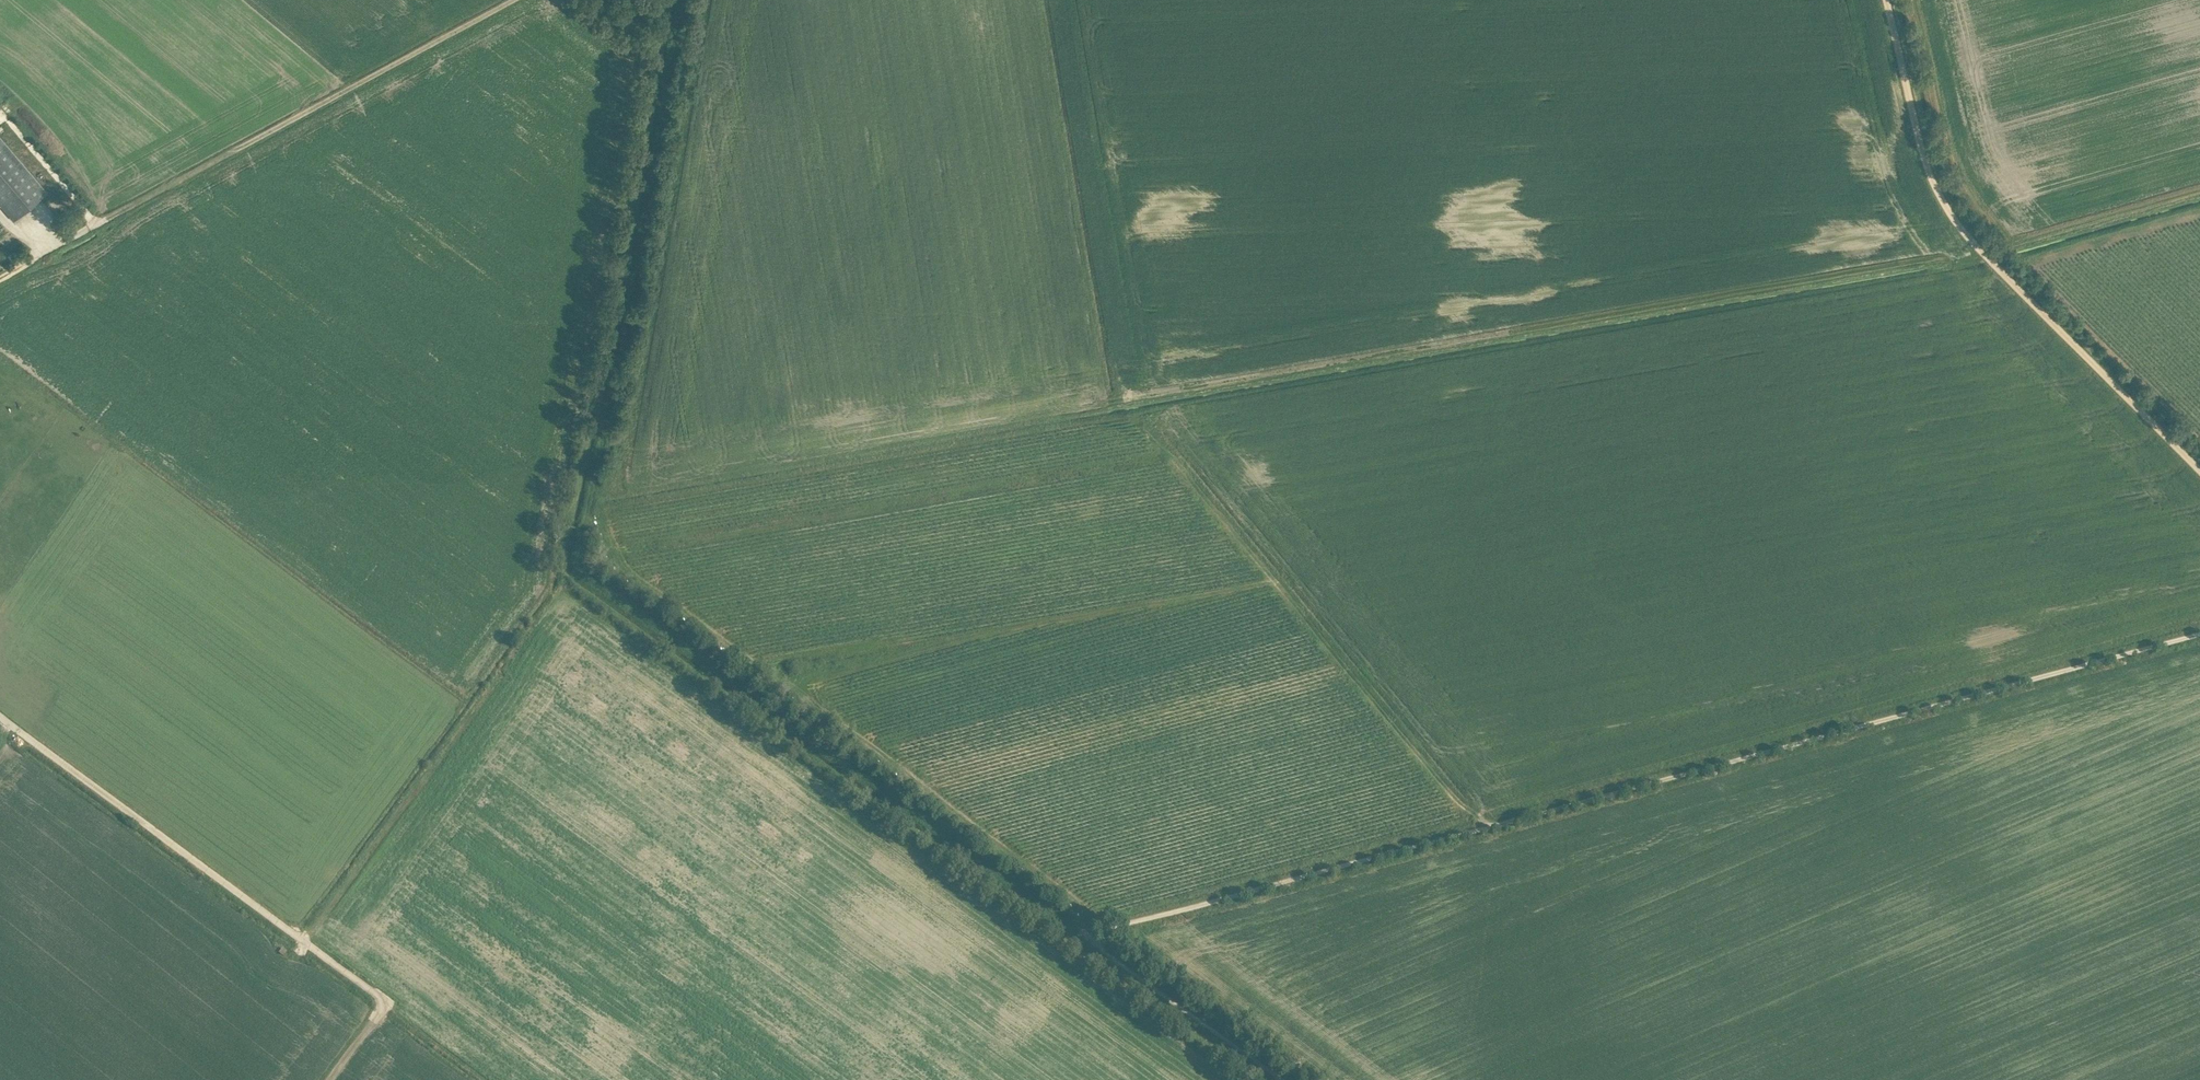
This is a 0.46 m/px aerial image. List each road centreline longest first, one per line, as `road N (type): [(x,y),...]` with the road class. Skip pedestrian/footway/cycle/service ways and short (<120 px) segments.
road 1 (track): [(1094,938),(583,568),(580,549),(681,0)]
road 2 (track): [(1886,0),(1943,203),(2199,469)]
road 3 (track): [(329,1079),(384,1003),(0,717)]

